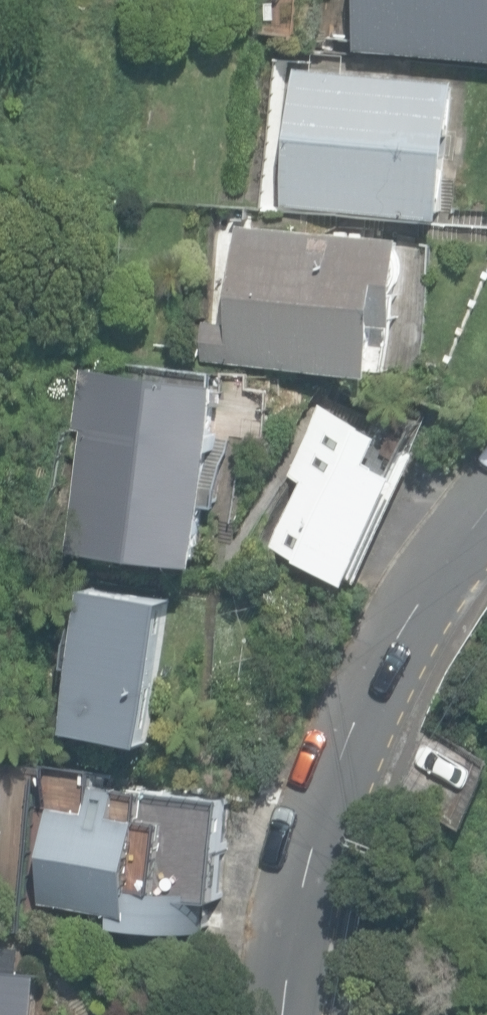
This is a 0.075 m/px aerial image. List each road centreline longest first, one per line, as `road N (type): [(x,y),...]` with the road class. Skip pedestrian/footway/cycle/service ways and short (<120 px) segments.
road 1 (residential): [(283,1014),(308,884),(384,658),(486,527)]

